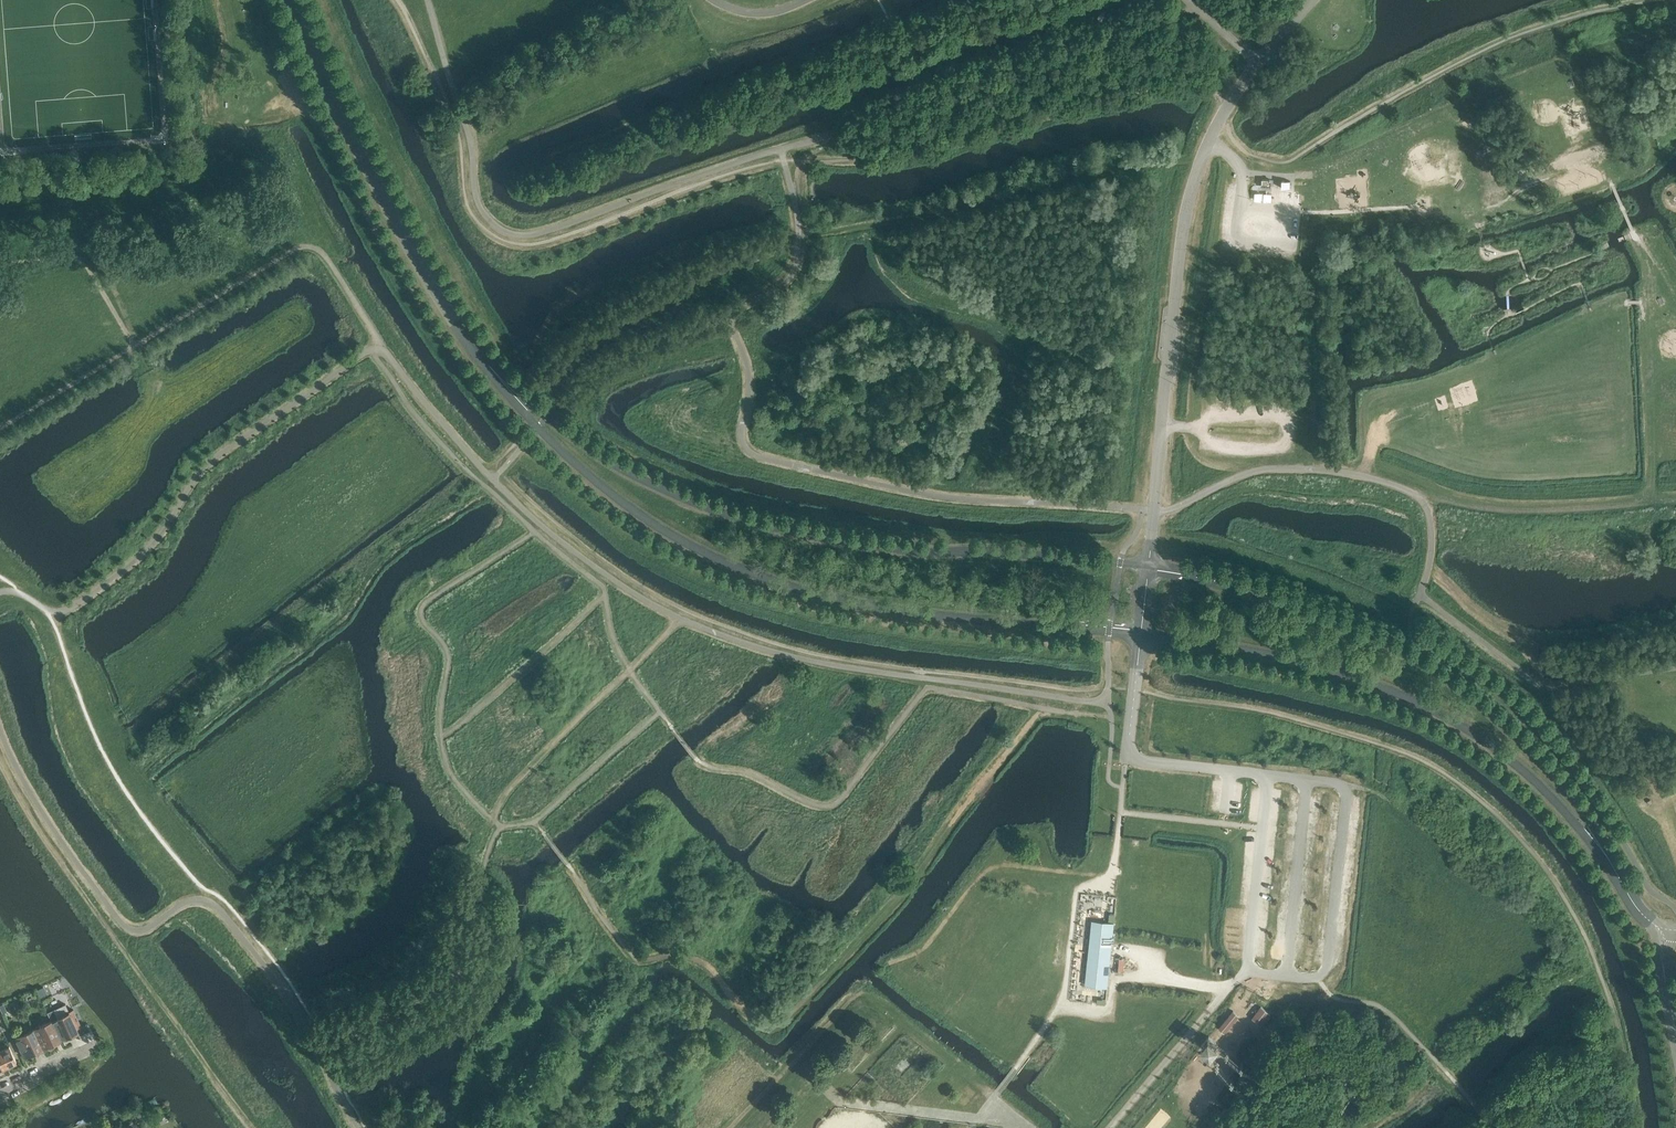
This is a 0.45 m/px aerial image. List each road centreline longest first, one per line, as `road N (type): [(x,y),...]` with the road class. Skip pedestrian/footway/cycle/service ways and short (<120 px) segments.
road 1 (unclassified): [(494,371),(537,428),(610,493),(727,565),(858,604),(1142,634)]
road 2 (unclassified): [(1149,569),(903,549),(728,513),(615,465),(494,371)]
road 3 (unclassified): [(1621,877),(1567,790),(1434,672),(1304,609),(1149,569)]
road 4 (unclassified): [(1142,634),(1332,670),(1419,702),(1512,762),(1621,877)]
road 5 (residential): [(1258,62),(1223,114),(1191,192),(1149,569)]
road 6 (unclassified): [(494,371),(397,223),(289,0)]
road 7 (unclassified): [(1675,1017),(1667,932),(1647,921),(1621,877)]

